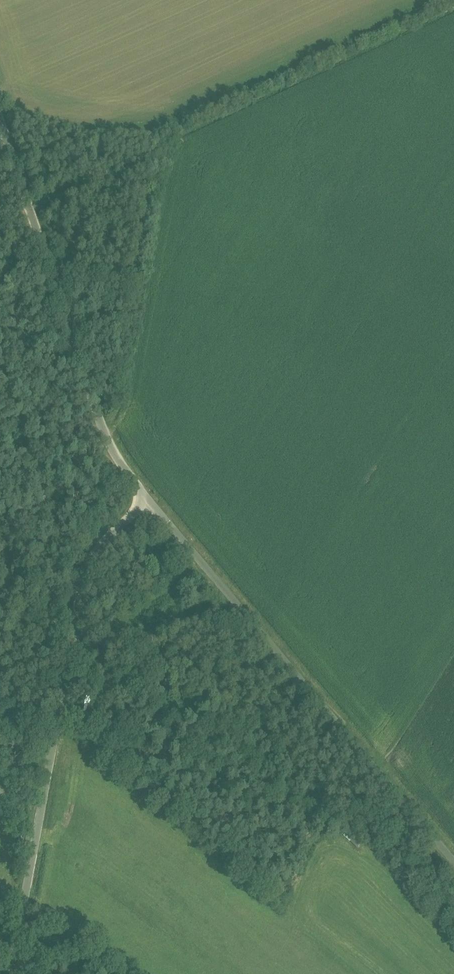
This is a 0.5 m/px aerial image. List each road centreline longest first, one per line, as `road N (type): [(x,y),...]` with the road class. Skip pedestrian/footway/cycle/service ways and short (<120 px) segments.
road 1 (unclassified): [(16,973),(86,563),(150,499)]
road 2 (unclassified): [(453,867),(150,499)]
road 3 (unclassified): [(150,499),(126,472),(91,401),(0,122)]

